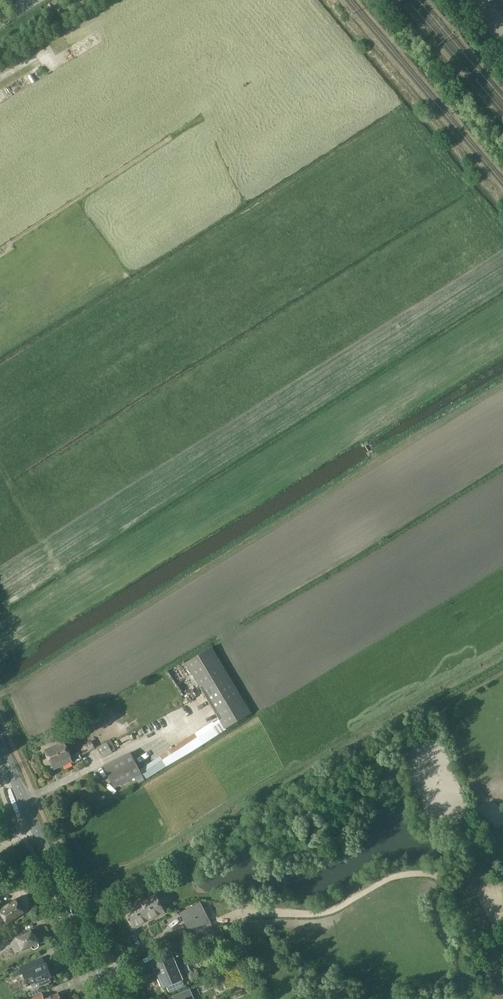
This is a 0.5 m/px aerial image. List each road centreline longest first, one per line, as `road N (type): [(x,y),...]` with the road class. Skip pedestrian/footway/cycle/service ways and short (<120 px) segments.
road 1 (secondary): [(109,998),(0,744)]

